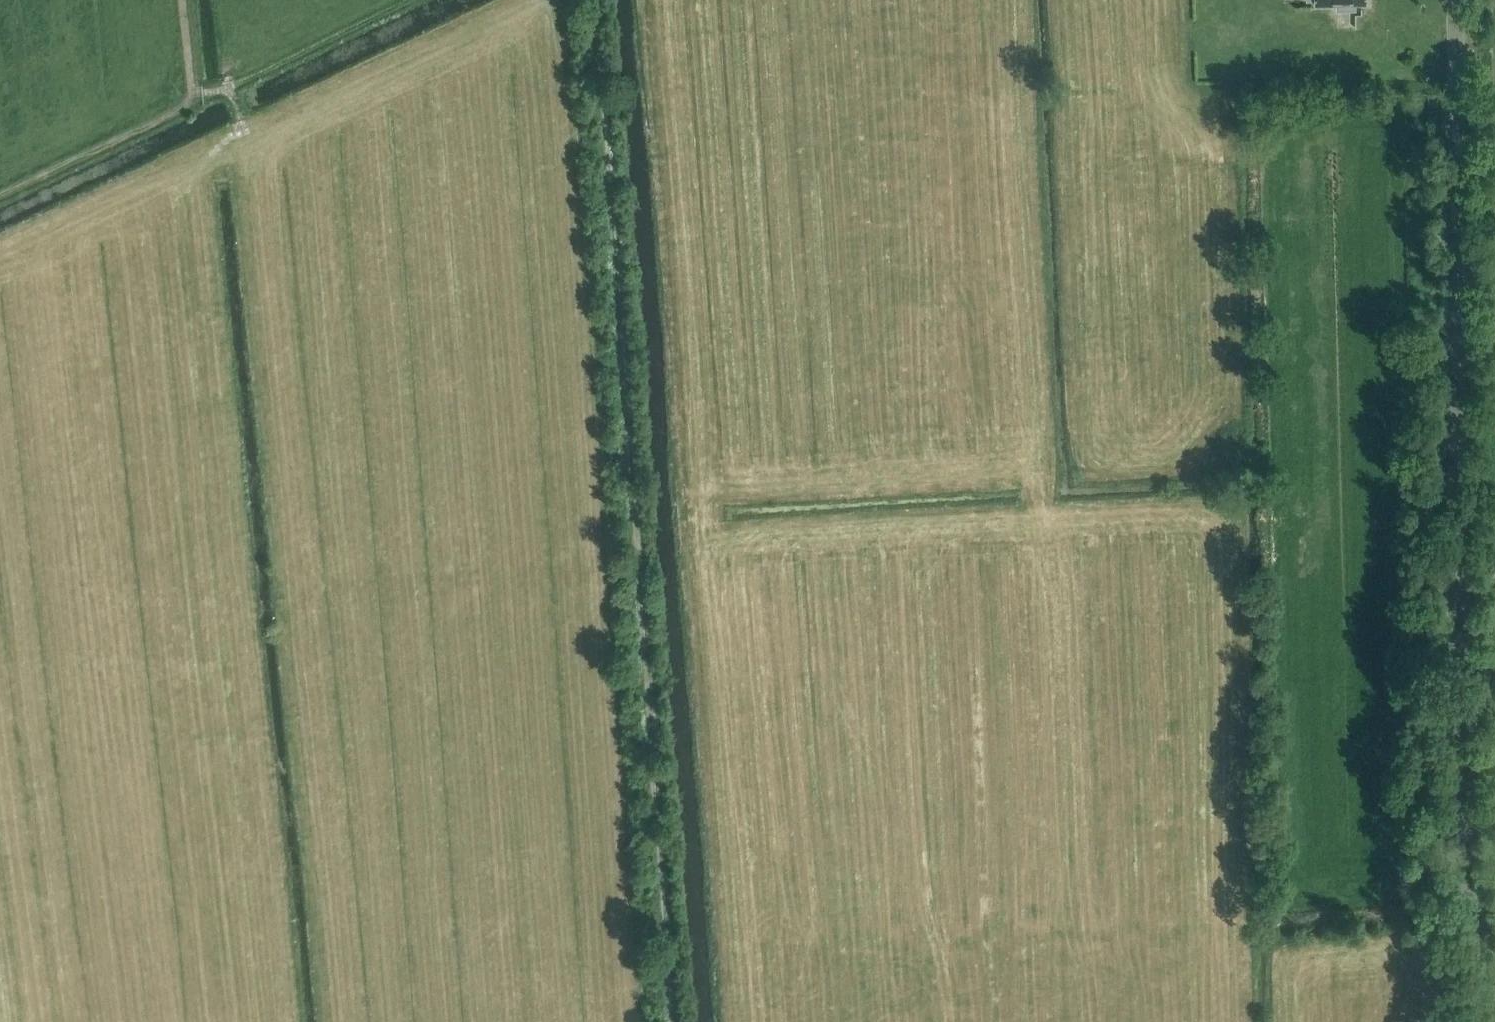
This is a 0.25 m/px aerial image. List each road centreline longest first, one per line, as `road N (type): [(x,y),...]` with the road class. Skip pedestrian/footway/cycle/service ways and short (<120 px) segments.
road 1 (track): [(597,0),(675,1021)]
road 2 (unclassified): [(1472,1021),(1454,0)]

